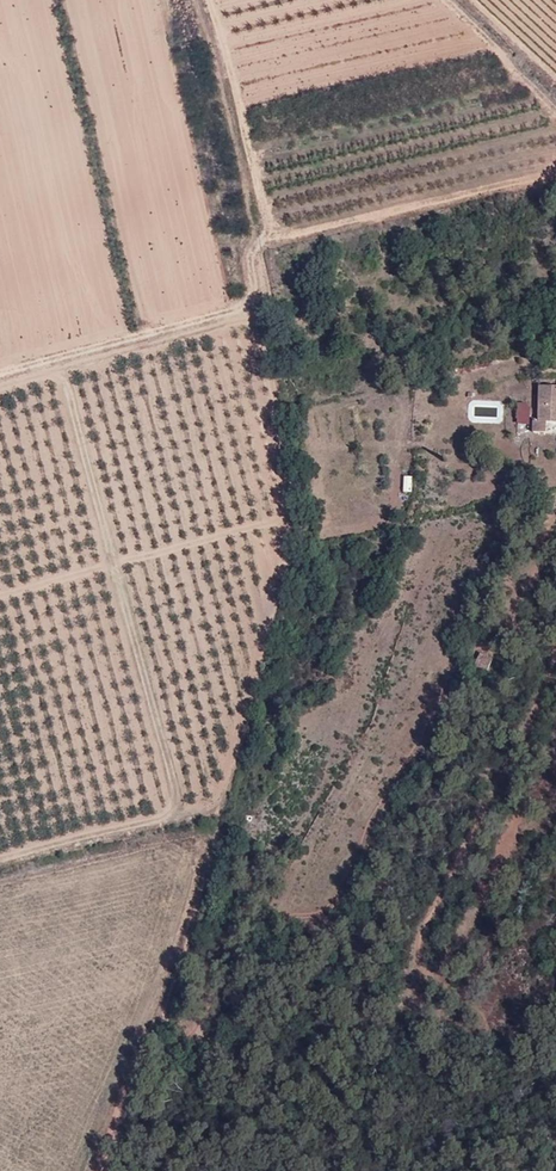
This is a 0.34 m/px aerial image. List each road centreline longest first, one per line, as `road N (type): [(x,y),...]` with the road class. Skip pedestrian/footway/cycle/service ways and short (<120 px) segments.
road 1 (track): [(258,241),(266,301),(252,316),(53,370),(68,385),(176,796),(173,815),(0,856)]
road 2 (track): [(555,167),(427,204),(269,234),(251,252),(255,287),(245,305),(0,372)]
road 3 (track): [(173,815),(207,809),(229,790),(301,538),(266,301)]
road 4 (track): [(0,595),(297,514)]
road 5 (track): [(269,234),(211,0)]
road 6 (track): [(447,0),(555,106)]

